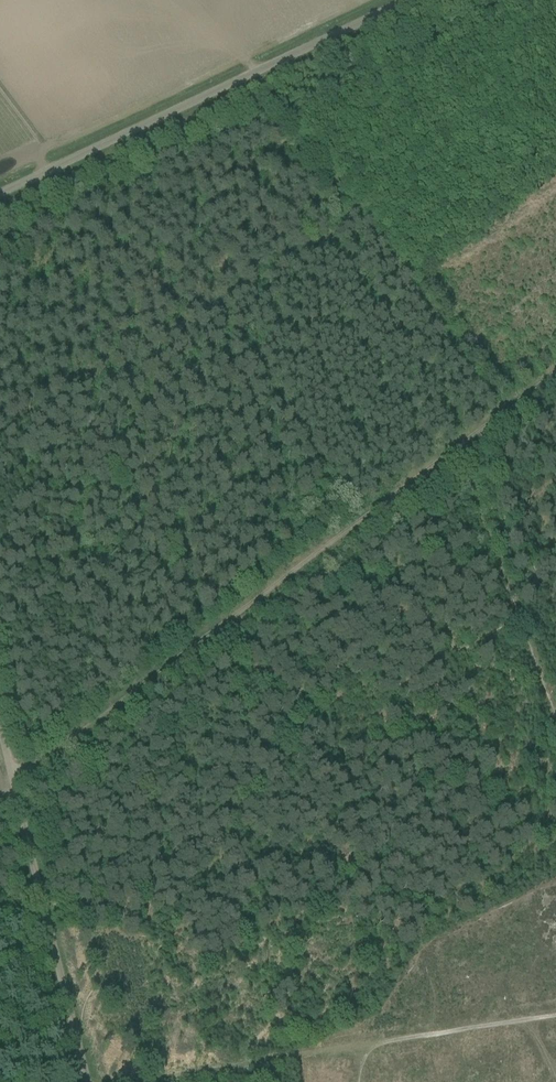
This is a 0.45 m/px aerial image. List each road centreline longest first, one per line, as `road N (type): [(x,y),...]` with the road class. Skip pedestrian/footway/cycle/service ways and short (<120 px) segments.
road 1 (track): [(555,376),(16,786)]
road 2 (unclassified): [(0,195),(404,0)]
road 3 (track): [(91,1081),(16,786)]

